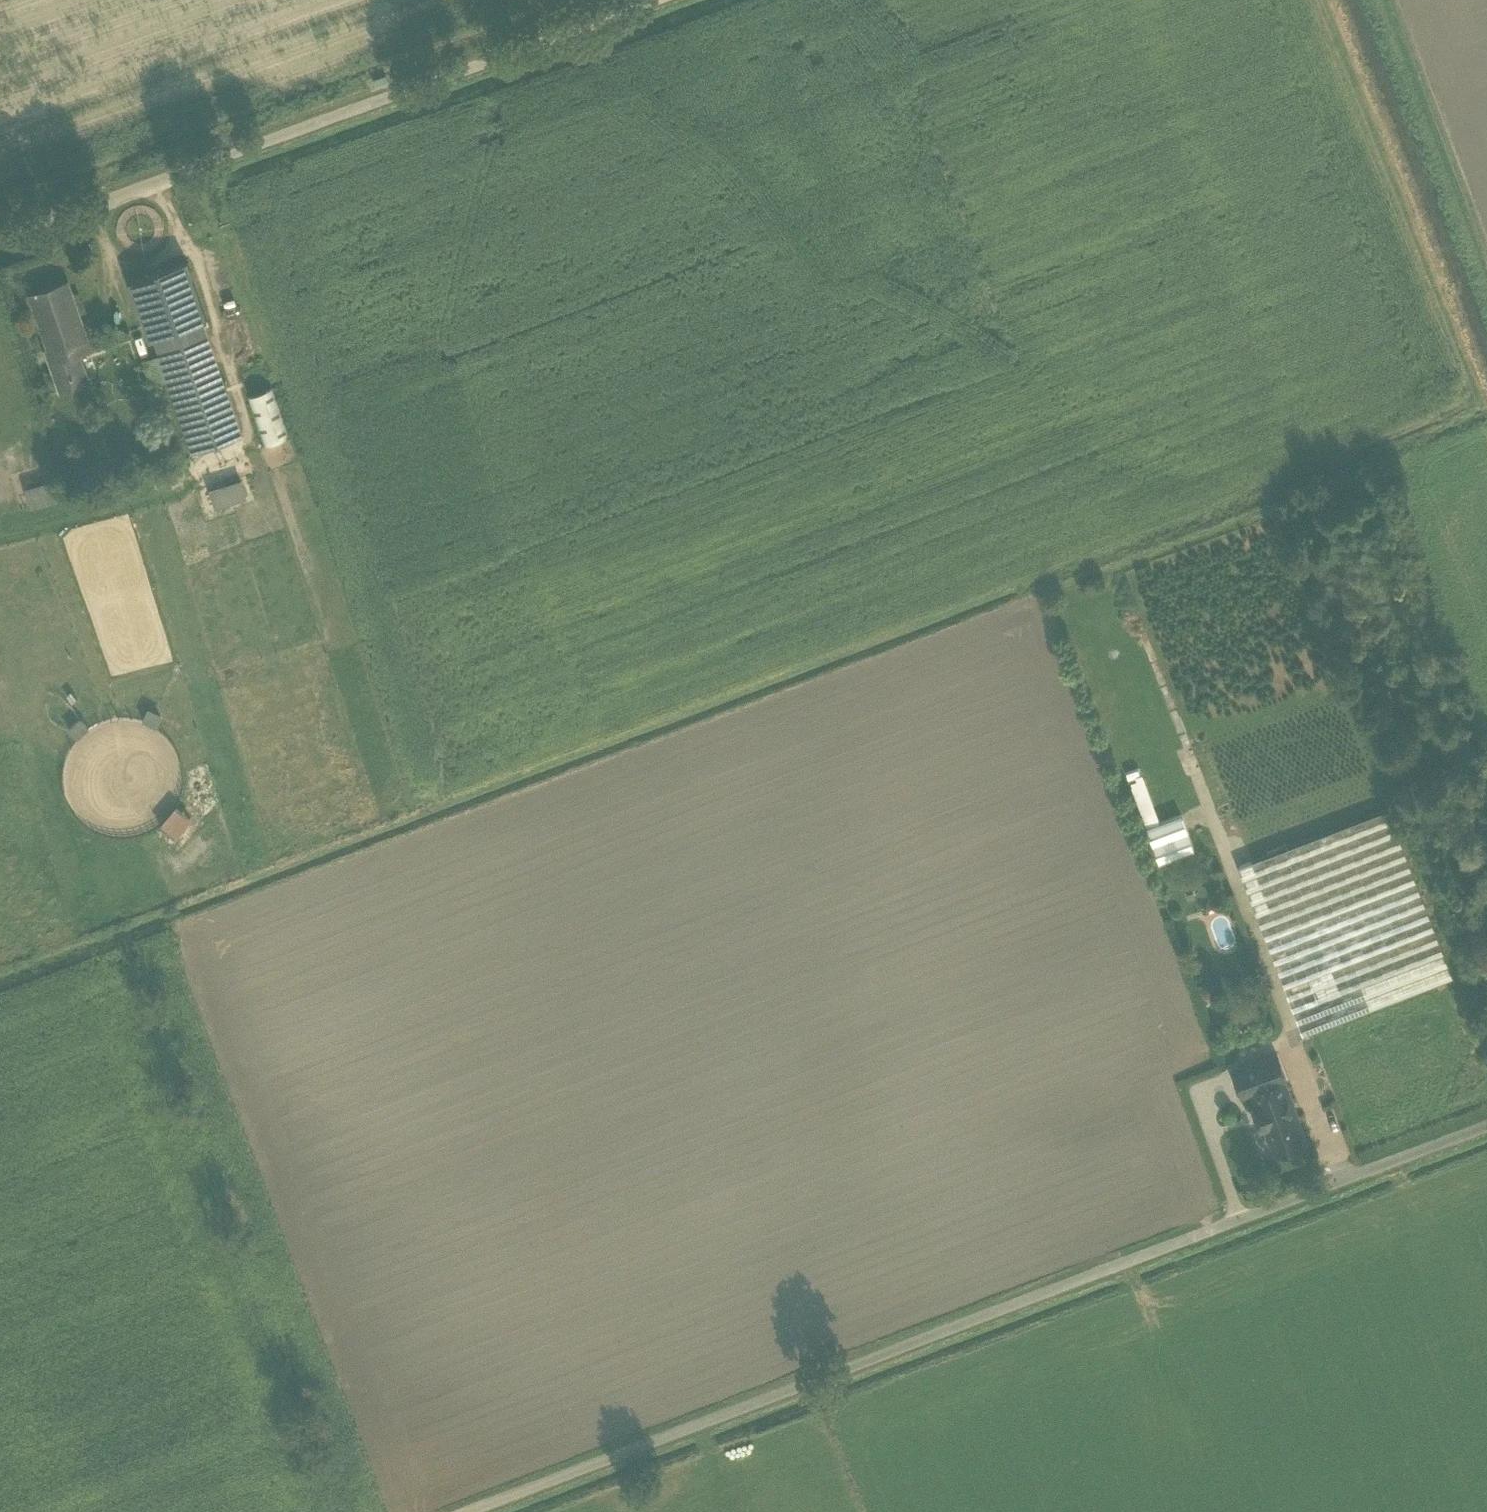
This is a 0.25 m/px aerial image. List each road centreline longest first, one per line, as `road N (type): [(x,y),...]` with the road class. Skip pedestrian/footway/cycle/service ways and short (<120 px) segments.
road 1 (track): [(454,1511),(1486,1122)]
road 2 (track): [(658,0),(0,237)]

